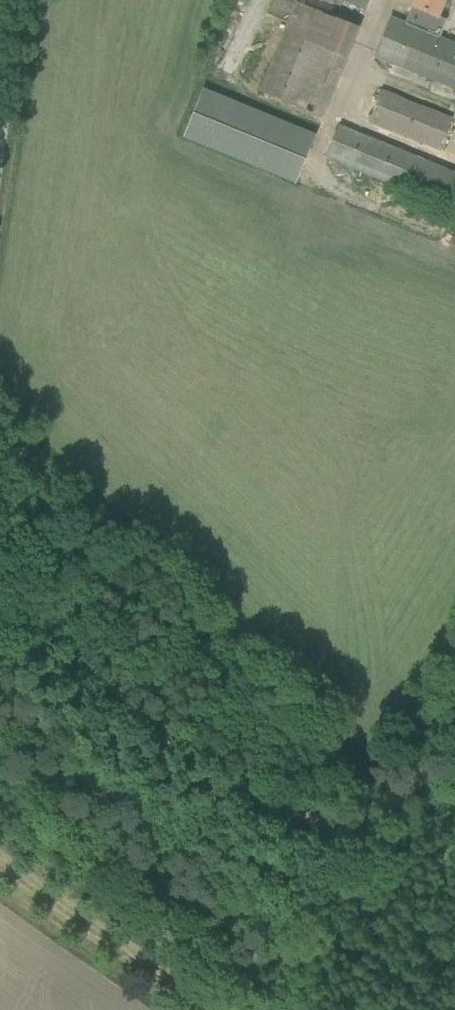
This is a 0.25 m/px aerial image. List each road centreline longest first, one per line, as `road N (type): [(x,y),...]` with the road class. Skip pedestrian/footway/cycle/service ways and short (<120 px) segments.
road 1 (track): [(0,658),(352,834),(378,836),(454,747)]
road 2 (unclassified): [(0,122),(18,0)]

